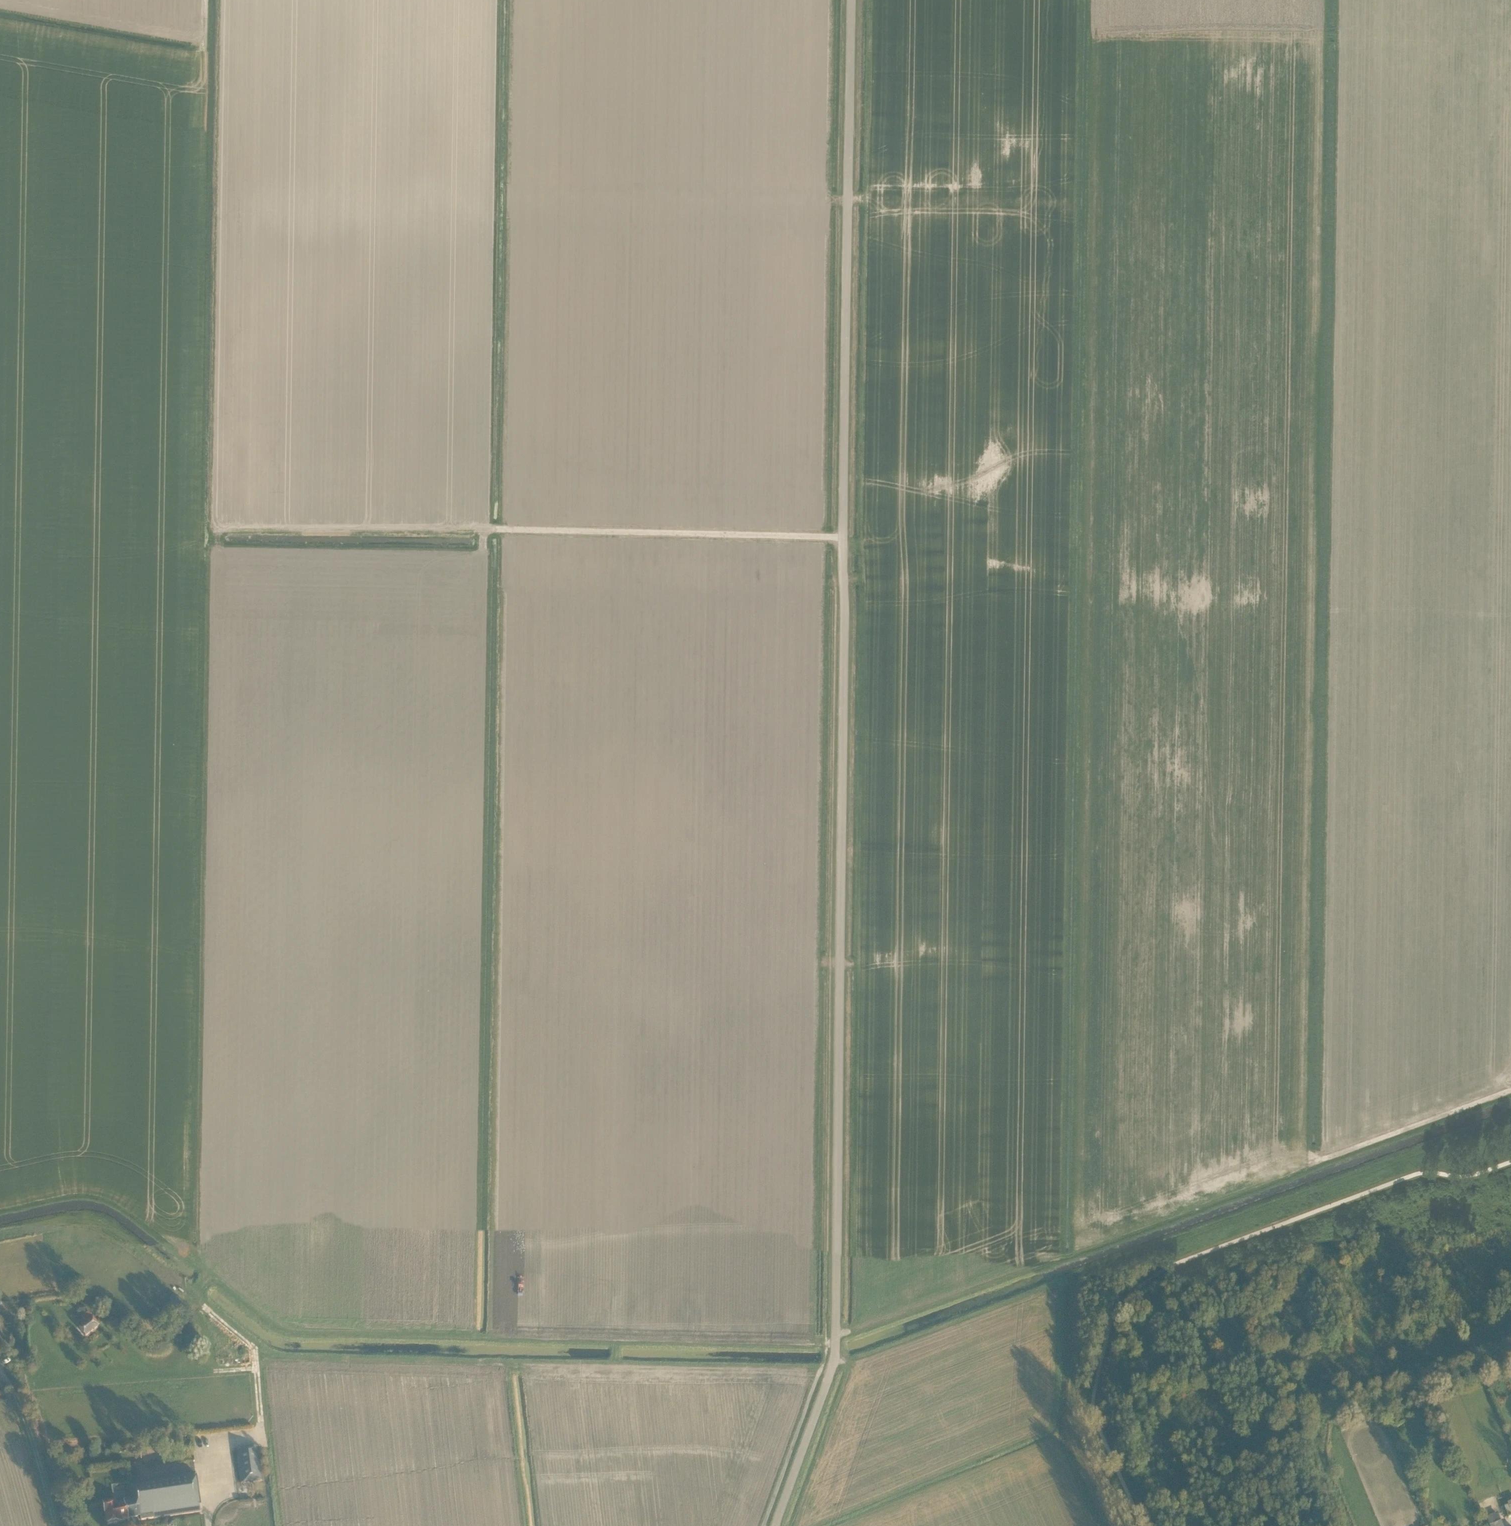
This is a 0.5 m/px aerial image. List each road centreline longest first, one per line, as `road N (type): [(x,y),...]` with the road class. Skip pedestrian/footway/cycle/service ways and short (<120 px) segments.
road 1 (track): [(207,1308),(256,1354),(260,1436),(221,1446)]

